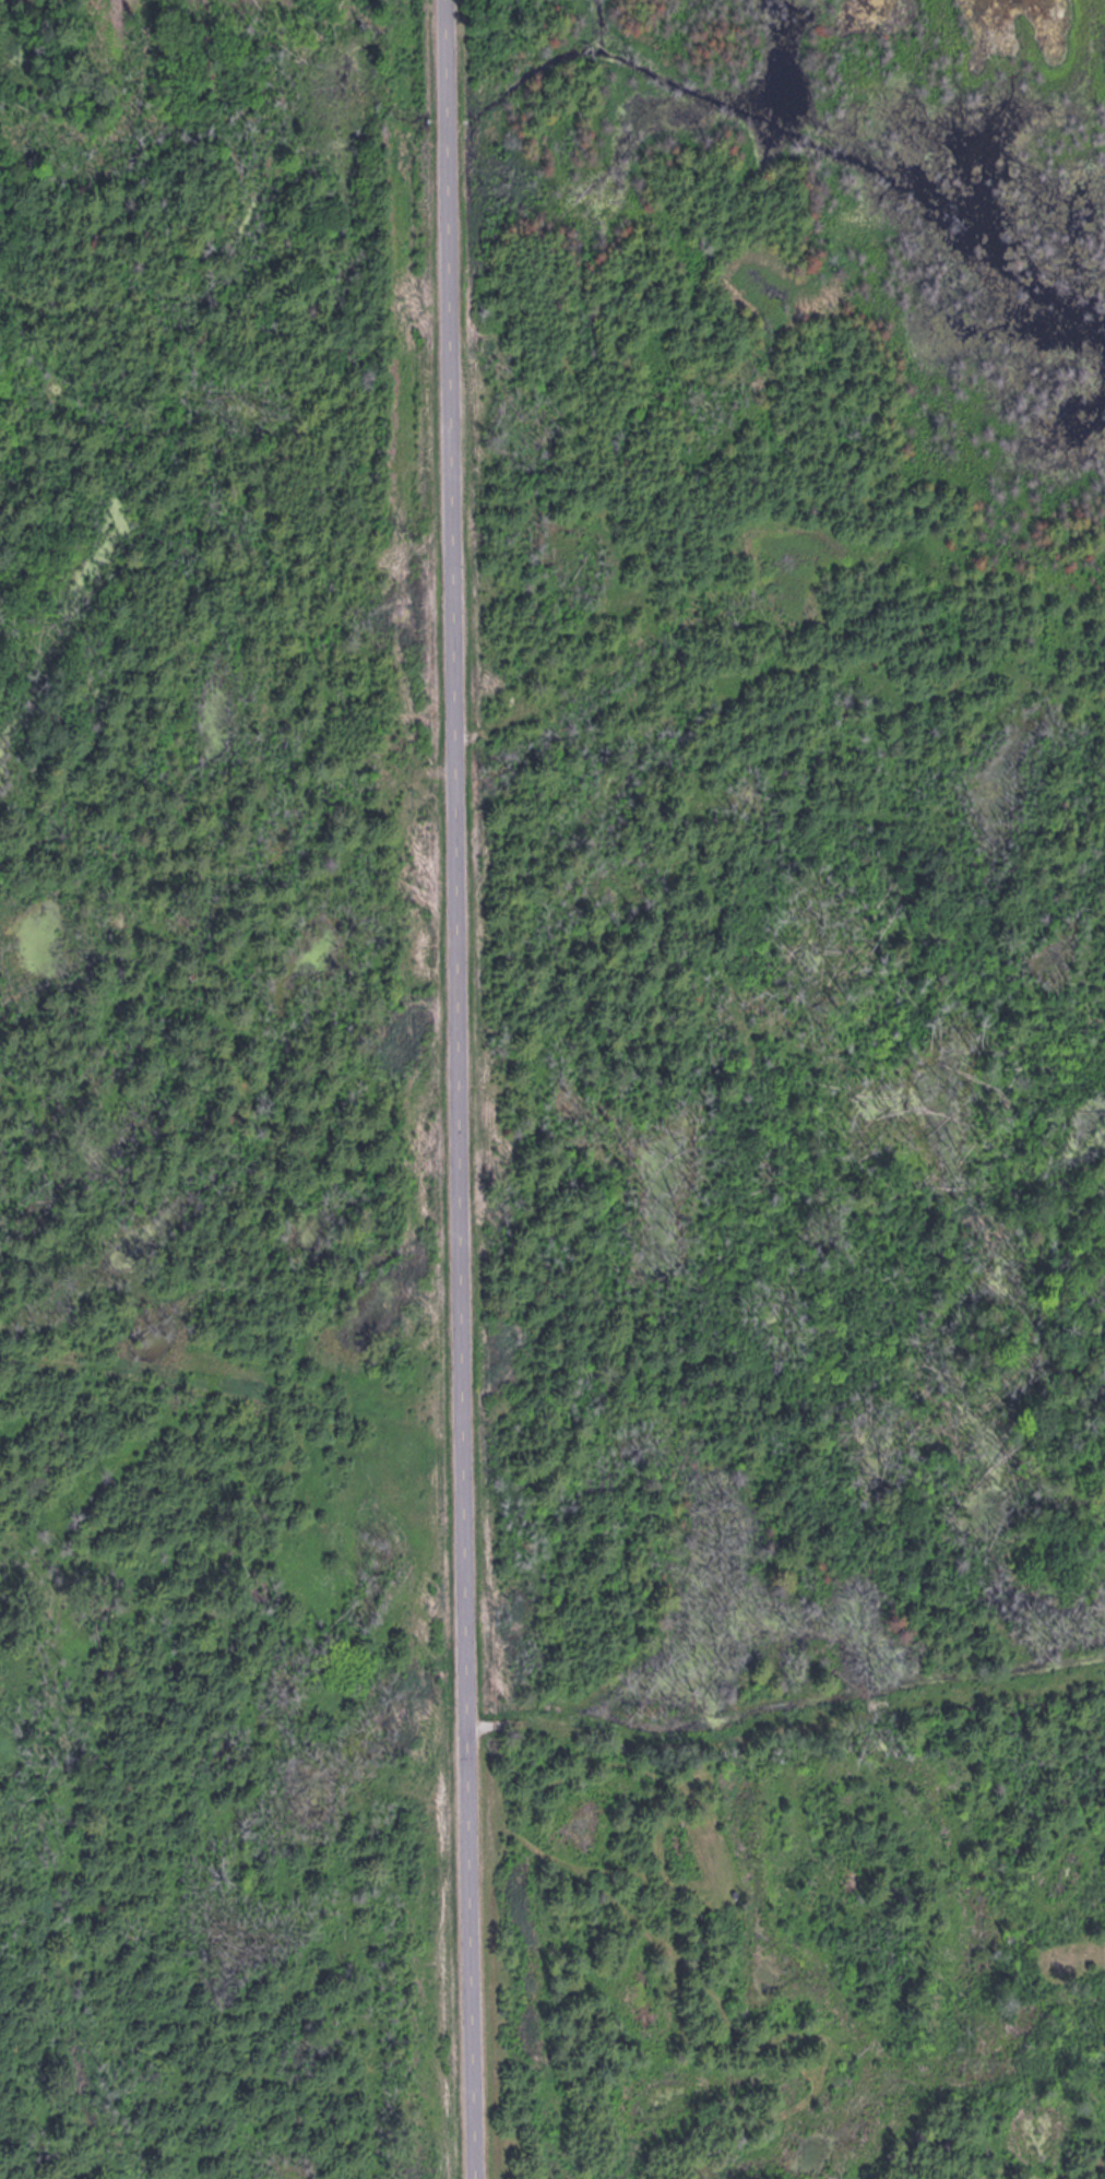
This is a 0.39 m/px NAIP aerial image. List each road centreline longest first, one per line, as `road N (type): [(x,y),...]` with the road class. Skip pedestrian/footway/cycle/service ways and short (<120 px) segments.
road 1 (residential): [(433,0),(470,1388),(480,2178)]

